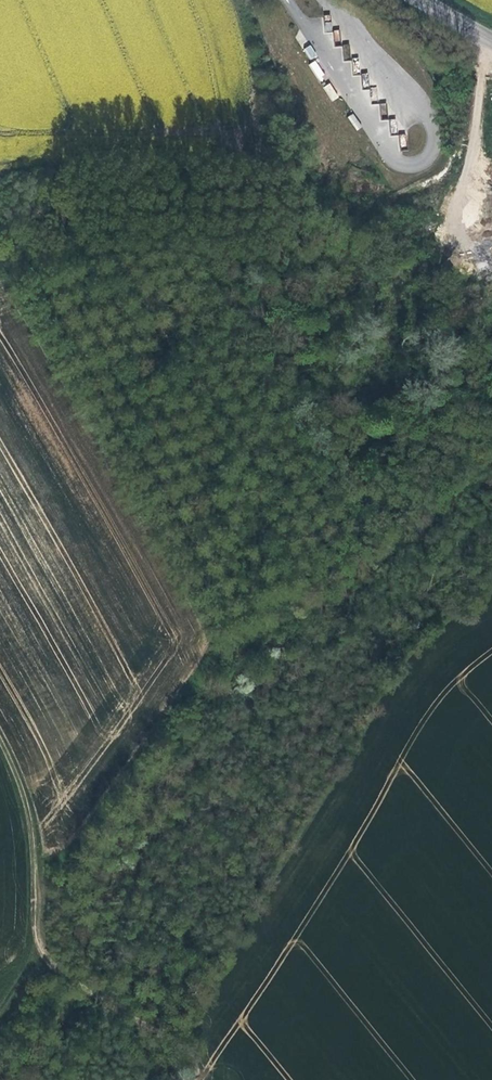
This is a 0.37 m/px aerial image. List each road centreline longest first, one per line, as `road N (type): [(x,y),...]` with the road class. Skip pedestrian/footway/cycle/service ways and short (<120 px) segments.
road 1 (track): [(198,1079),(184,1046),(90,993),(40,952),(31,826),(0,740)]

